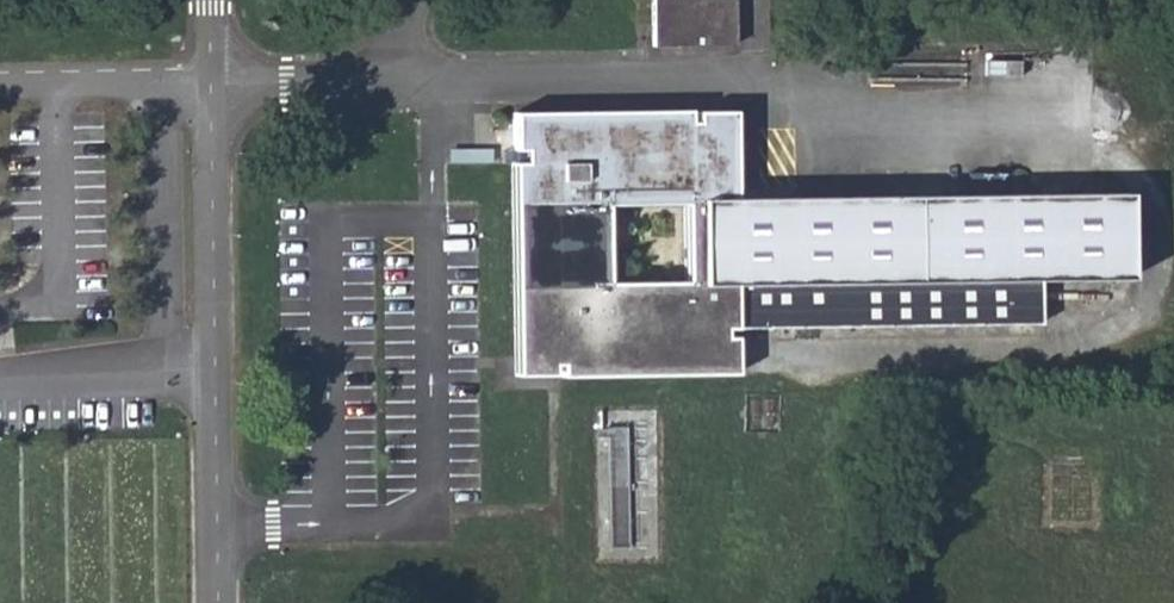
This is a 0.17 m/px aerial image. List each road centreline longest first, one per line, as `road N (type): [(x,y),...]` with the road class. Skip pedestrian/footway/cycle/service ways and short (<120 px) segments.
road 1 (unclassified): [(211,85),(212,602)]
road 2 (unclassified): [(211,85),(0,92)]

